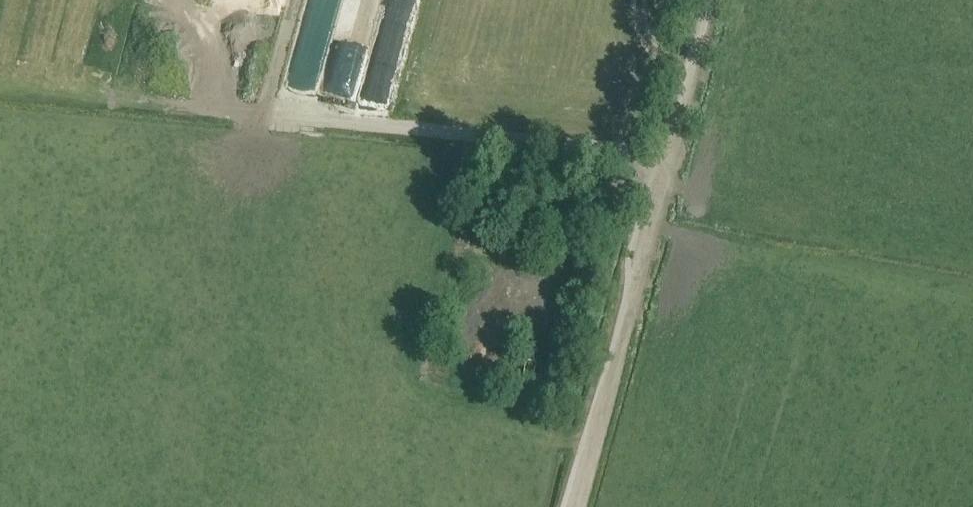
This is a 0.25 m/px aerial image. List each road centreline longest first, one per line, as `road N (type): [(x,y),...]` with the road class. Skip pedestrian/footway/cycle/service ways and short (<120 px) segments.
road 1 (track): [(657,159),(275,120),(268,96),(295,0)]
road 2 (track): [(657,159),(682,107),(710,0)]

